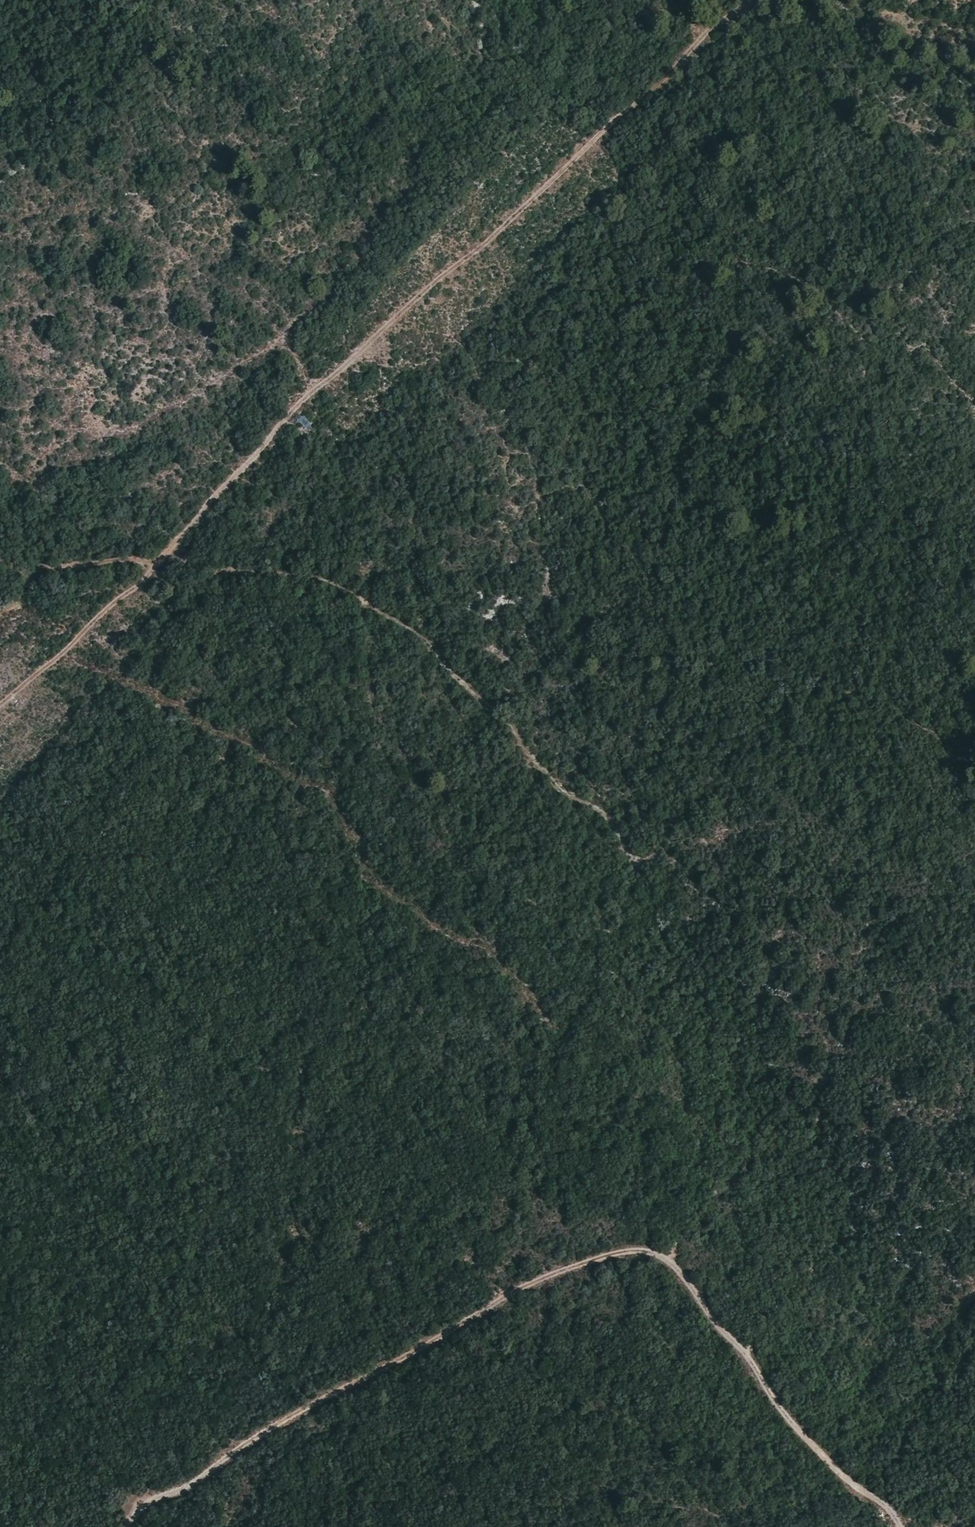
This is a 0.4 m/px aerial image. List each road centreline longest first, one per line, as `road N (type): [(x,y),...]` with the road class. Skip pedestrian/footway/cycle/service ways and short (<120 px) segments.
road 1 (track): [(742,0),(312,390),(163,555),(0,702)]
road 2 (track): [(121,1526),(138,1505),(199,1483),(253,1441),(541,1278),(636,1246),(668,1257),(851,1485),(900,1526)]

